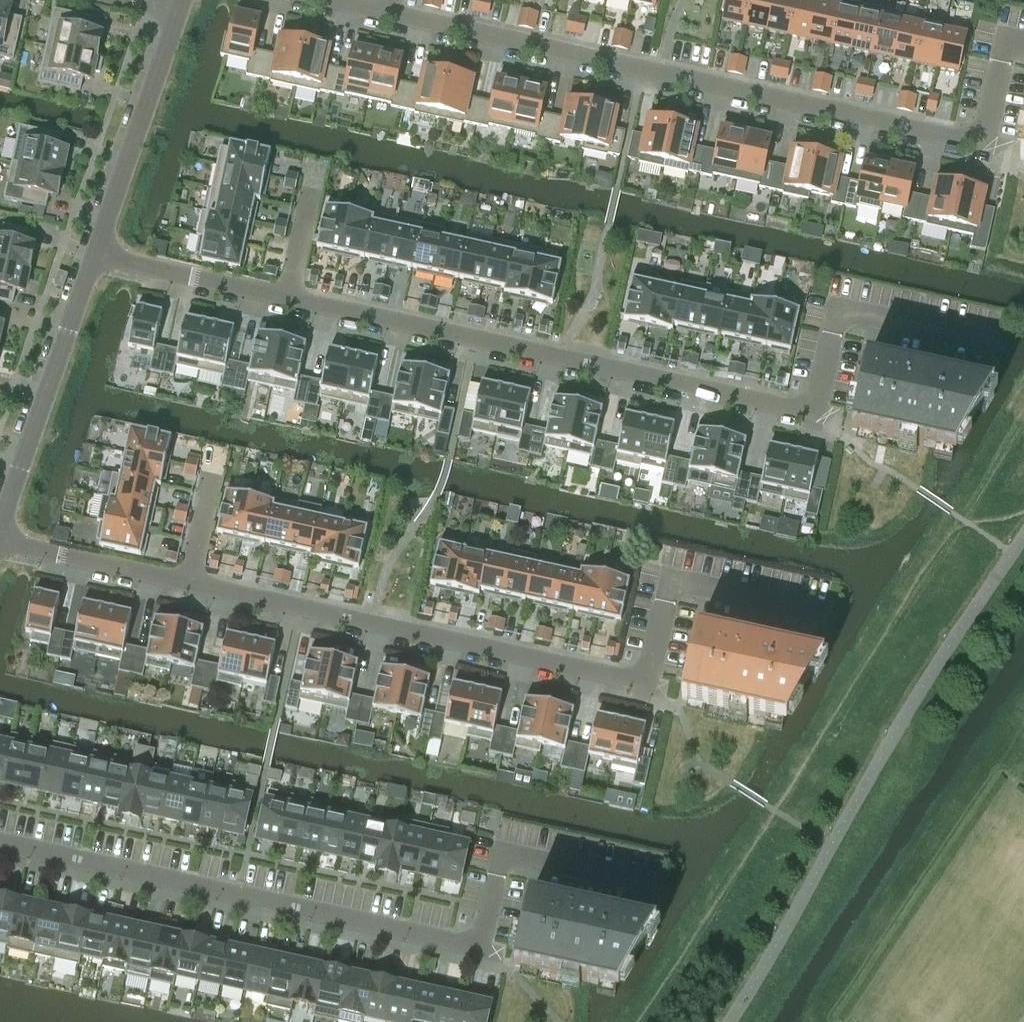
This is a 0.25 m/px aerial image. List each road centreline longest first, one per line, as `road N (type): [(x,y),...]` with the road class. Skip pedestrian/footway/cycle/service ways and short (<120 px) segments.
road 1 (residential): [(384,13),(980,142),(998,65)]
road 2 (residential): [(287,297),(813,410),(831,334)]
road 3 (residential): [(189,582),(645,682),(663,601)]
road 4 (residential): [(0,842),(484,945)]
road 5 (residential): [(0,524),(94,255)]
road 6 (residential): [(94,255),(179,10)]
road 7 (residential): [(94,255),(287,297)]
road 8 (residential): [(0,541),(189,582)]

